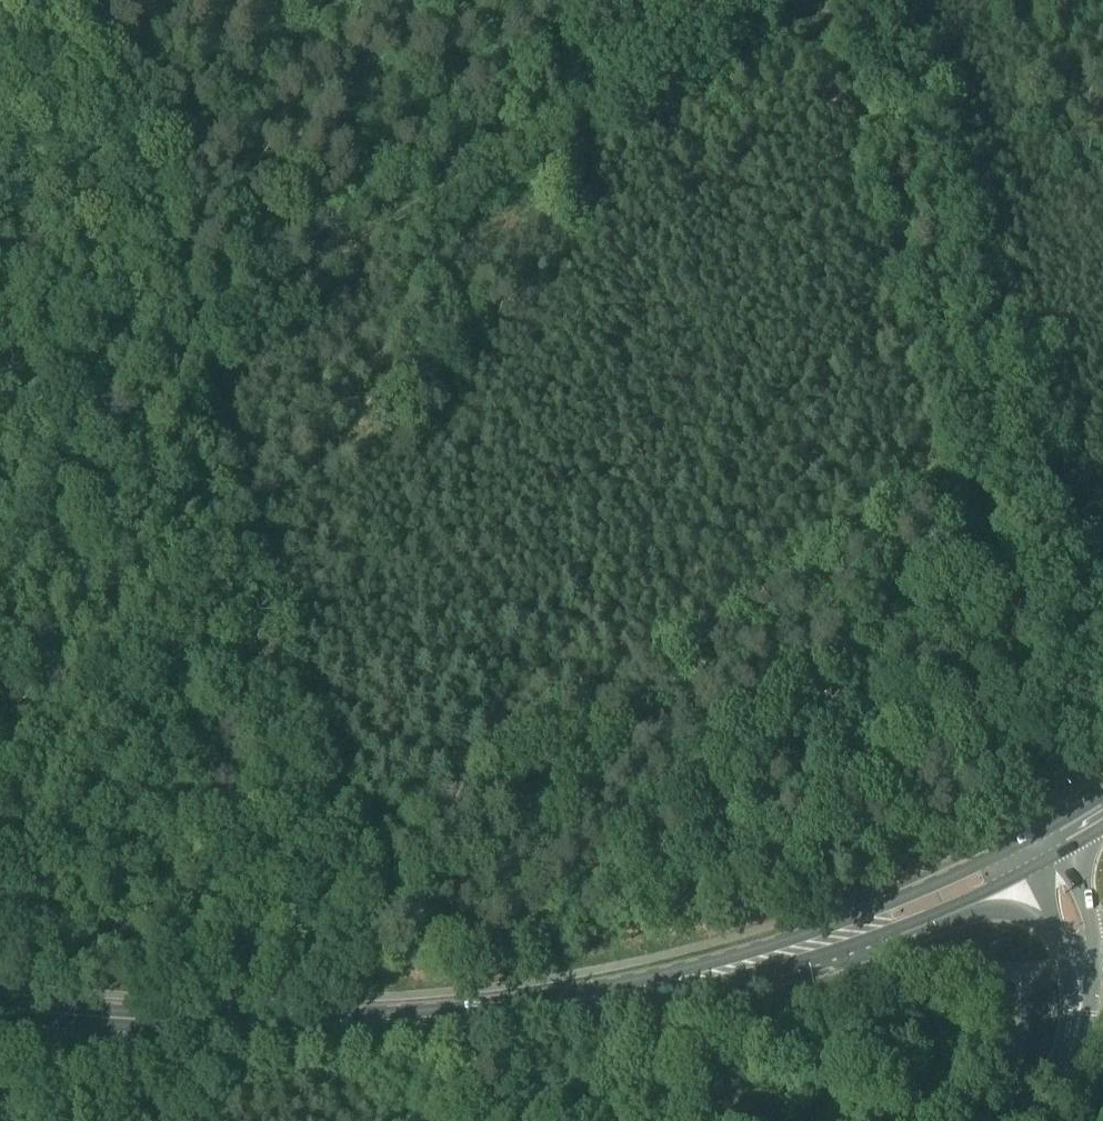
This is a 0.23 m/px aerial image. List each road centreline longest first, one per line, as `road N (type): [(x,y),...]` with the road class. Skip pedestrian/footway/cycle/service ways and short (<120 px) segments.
road 1 (track): [(84,0),(358,842),(408,1020)]
road 2 (track): [(837,0),(1086,818)]
road 3 (primary): [(718,975),(408,1020),(214,1023),(0,1007)]
road 4 (track): [(197,341),(747,0)]
road 5 (primary): [(718,975),(889,919),(1028,854)]
road 6 (secondary): [(1092,952),(1060,835)]
road 7 (secondary): [(1026,1120),(1063,1069),(1080,1014)]

